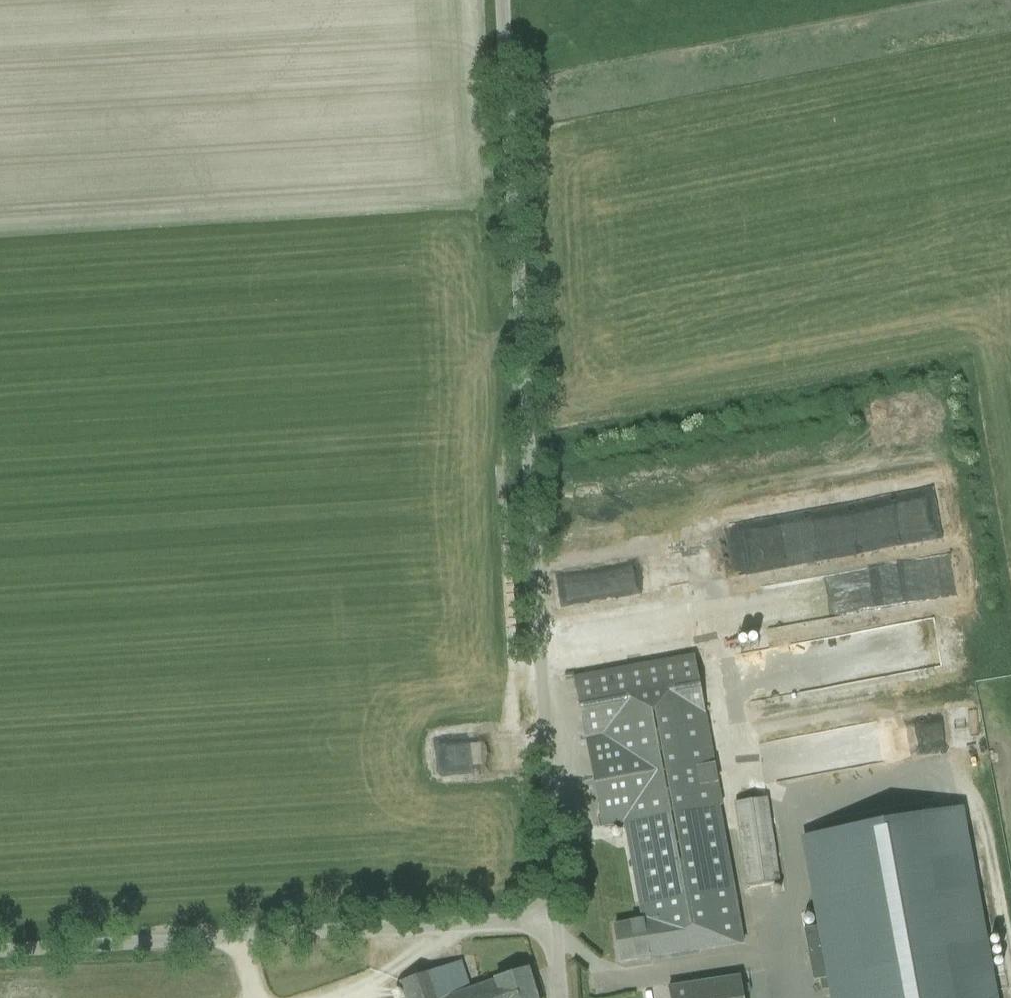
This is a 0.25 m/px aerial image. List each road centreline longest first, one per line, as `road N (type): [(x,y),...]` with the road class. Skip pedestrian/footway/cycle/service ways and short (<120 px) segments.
road 1 (tertiary): [(544,911),(556,873),(502,0)]
road 2 (tertiary): [(0,950),(512,921),(544,911)]

